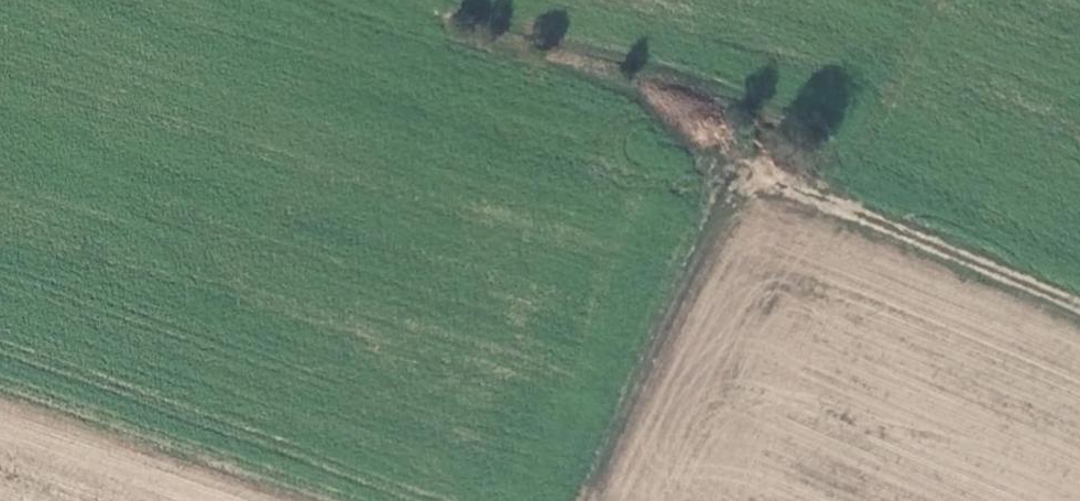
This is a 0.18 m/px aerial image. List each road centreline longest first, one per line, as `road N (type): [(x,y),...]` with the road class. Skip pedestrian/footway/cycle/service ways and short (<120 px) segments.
road 1 (track): [(796,195),(1079,314)]

